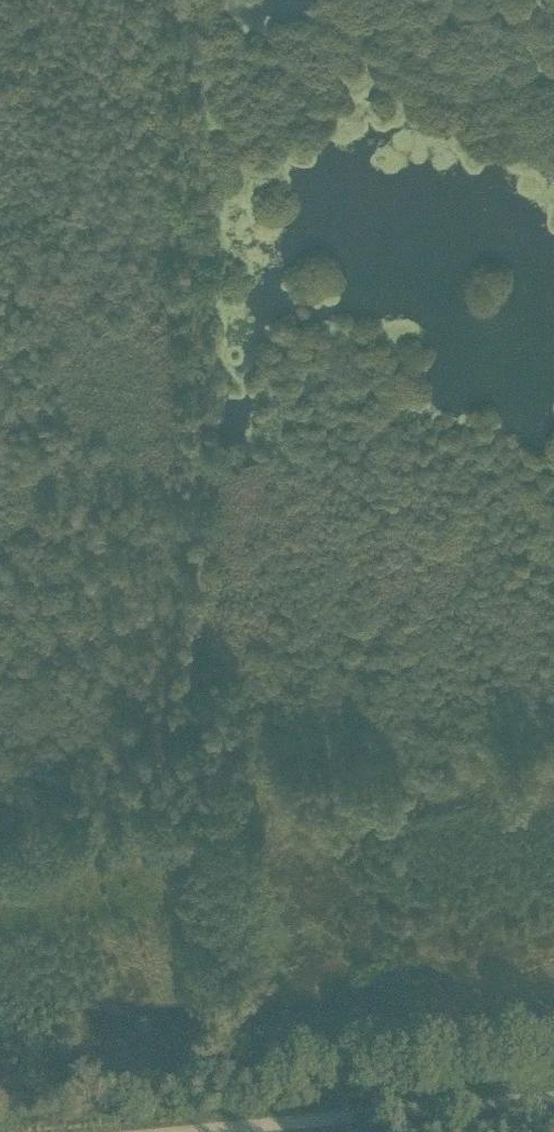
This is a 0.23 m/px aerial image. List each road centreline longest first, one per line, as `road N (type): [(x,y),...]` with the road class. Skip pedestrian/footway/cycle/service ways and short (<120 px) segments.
road 1 (unclassified): [(553,1101),(215,1131)]

